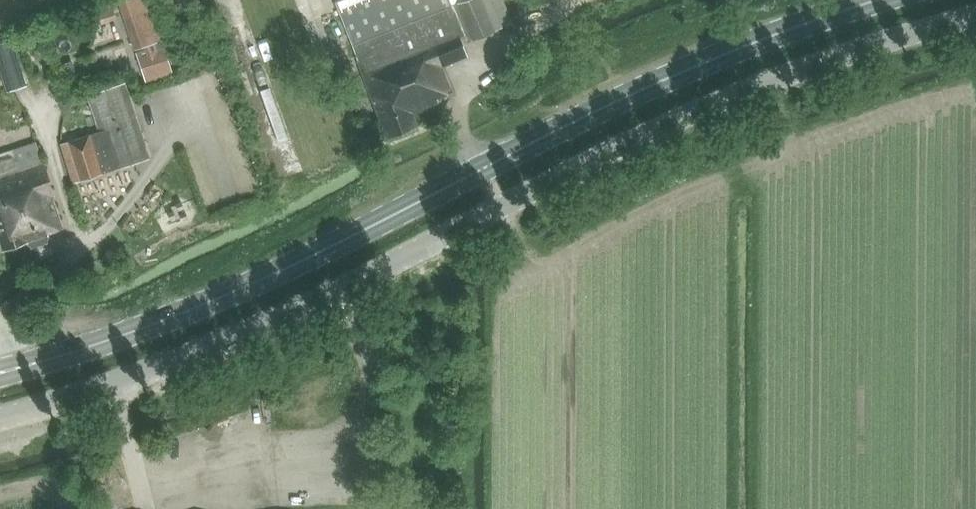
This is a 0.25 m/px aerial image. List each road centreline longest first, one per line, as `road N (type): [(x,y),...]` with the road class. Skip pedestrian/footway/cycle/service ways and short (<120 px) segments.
road 1 (unclassified): [(0,421),(100,391),(274,320),(716,103),(975,15)]
road 2 (secondary): [(0,374),(237,293),(694,67),(883,0)]

